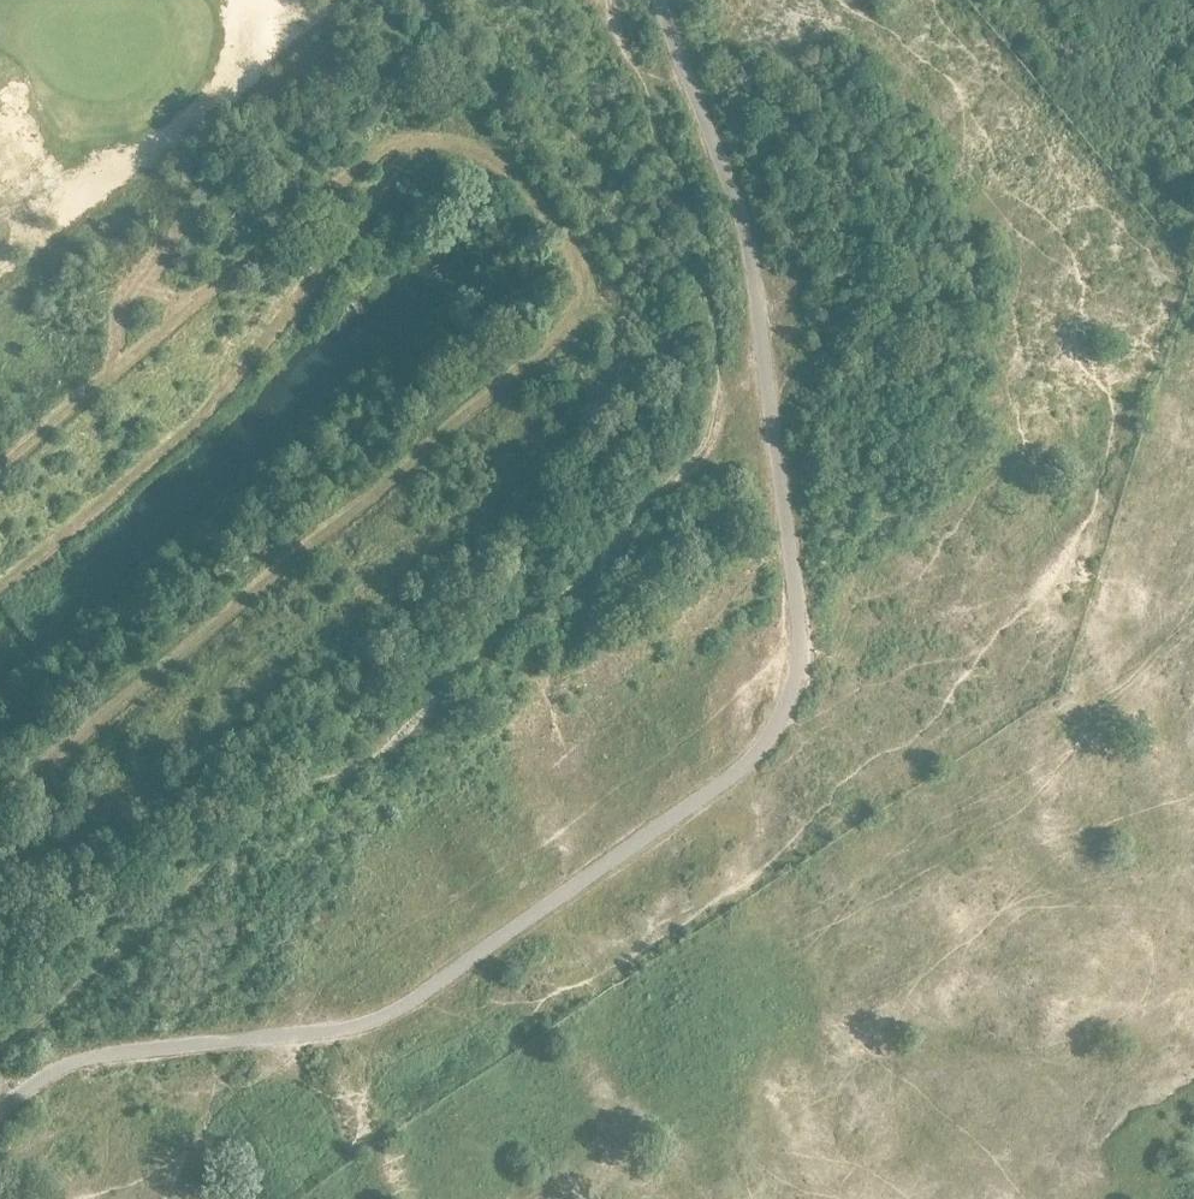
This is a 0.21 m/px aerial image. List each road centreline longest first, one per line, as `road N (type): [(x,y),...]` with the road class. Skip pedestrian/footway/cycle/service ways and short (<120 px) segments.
road 1 (track): [(0,810),(551,344),(580,303),(579,267),(494,157),(461,142),(381,153),(0,486)]
road 2 (track): [(261,0),(245,65),(158,146),(0,206)]
road 3 (track): [(222,407),(424,142)]

